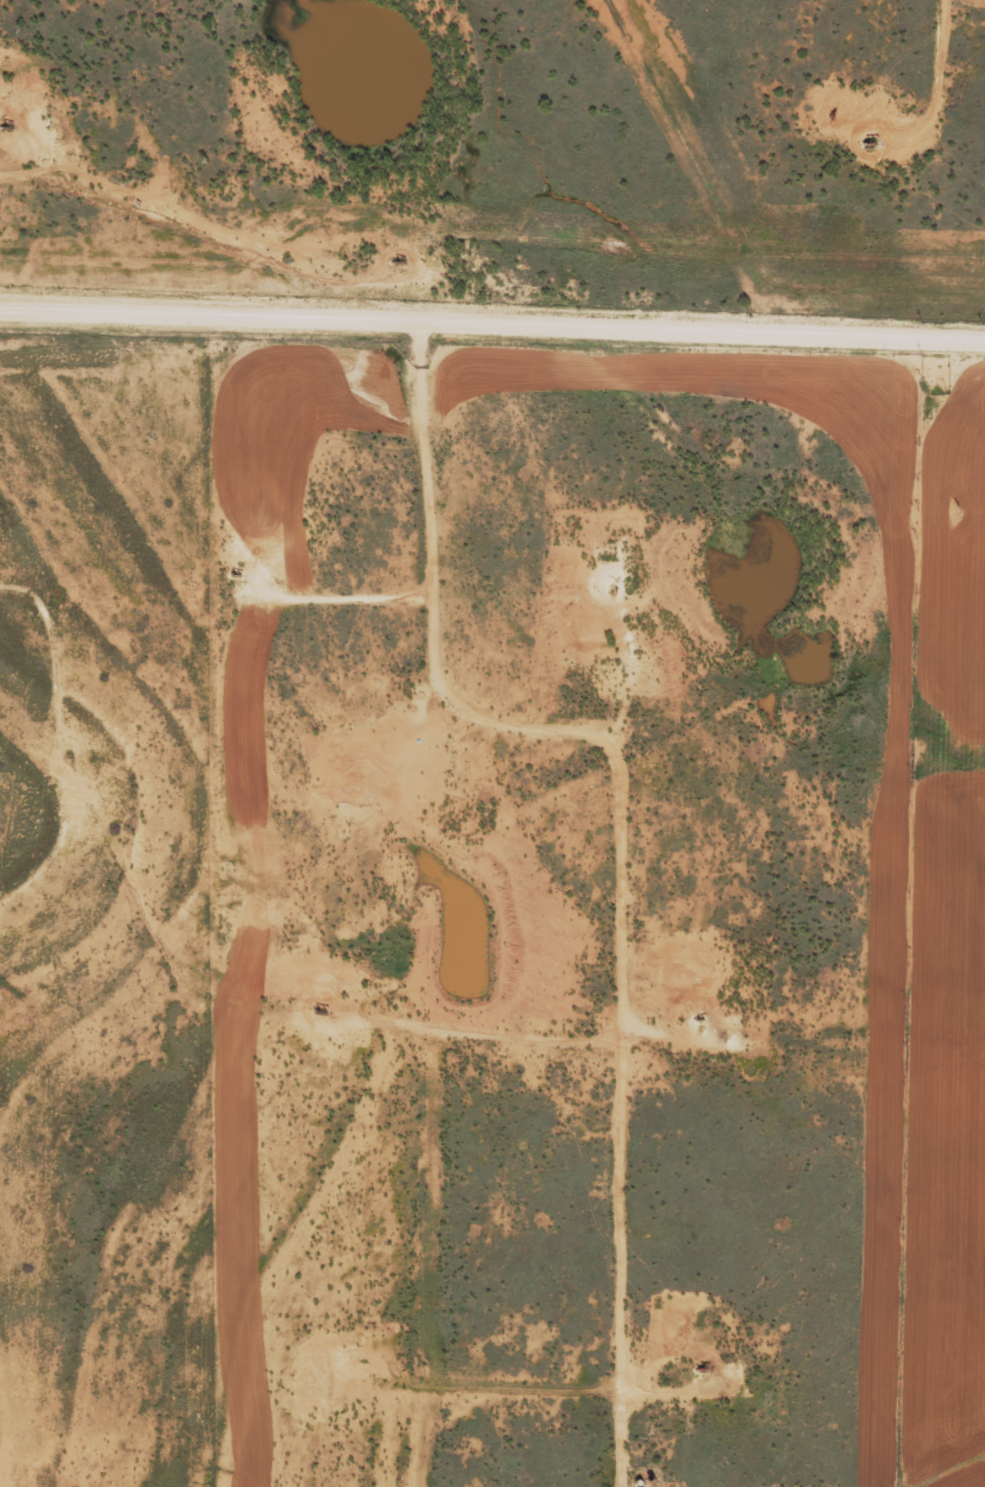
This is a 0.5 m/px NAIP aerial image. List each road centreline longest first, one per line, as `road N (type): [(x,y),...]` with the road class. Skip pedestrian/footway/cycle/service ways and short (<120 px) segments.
road 1 (residential): [(984,368),(0,337)]

